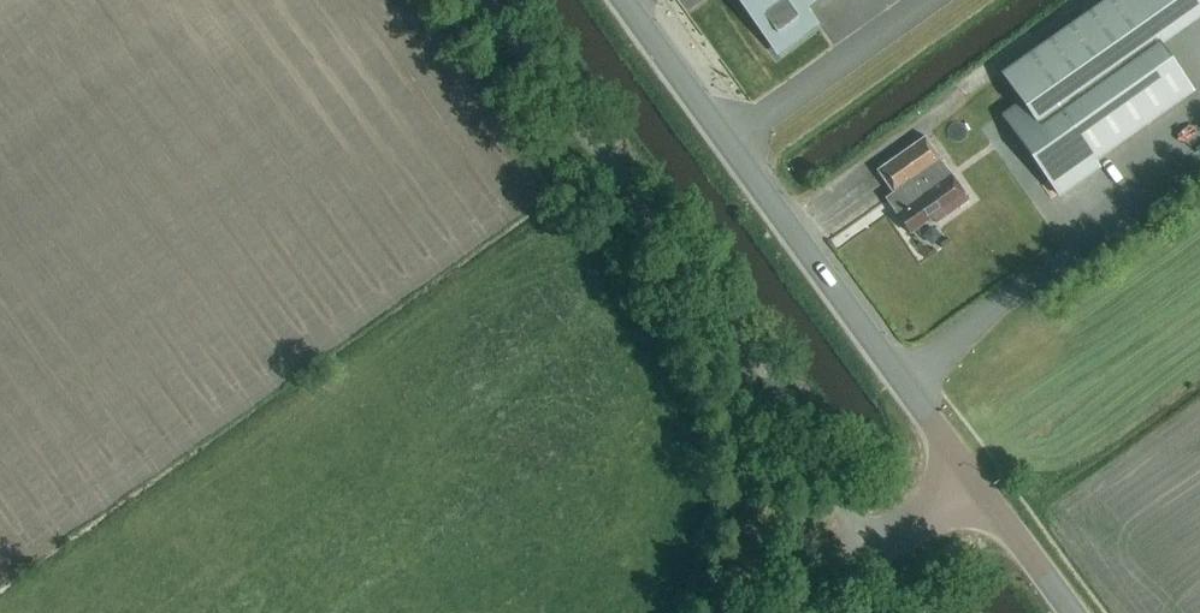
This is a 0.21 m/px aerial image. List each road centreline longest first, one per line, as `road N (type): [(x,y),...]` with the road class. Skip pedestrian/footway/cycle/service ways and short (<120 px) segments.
road 1 (unclassified): [(871,556),(809,432),(487,0)]
road 2 (secondary): [(974,482),(622,0)]
road 3 (secondary): [(1070,612),(974,482)]
road 4 (unclassified): [(871,556),(974,482)]

